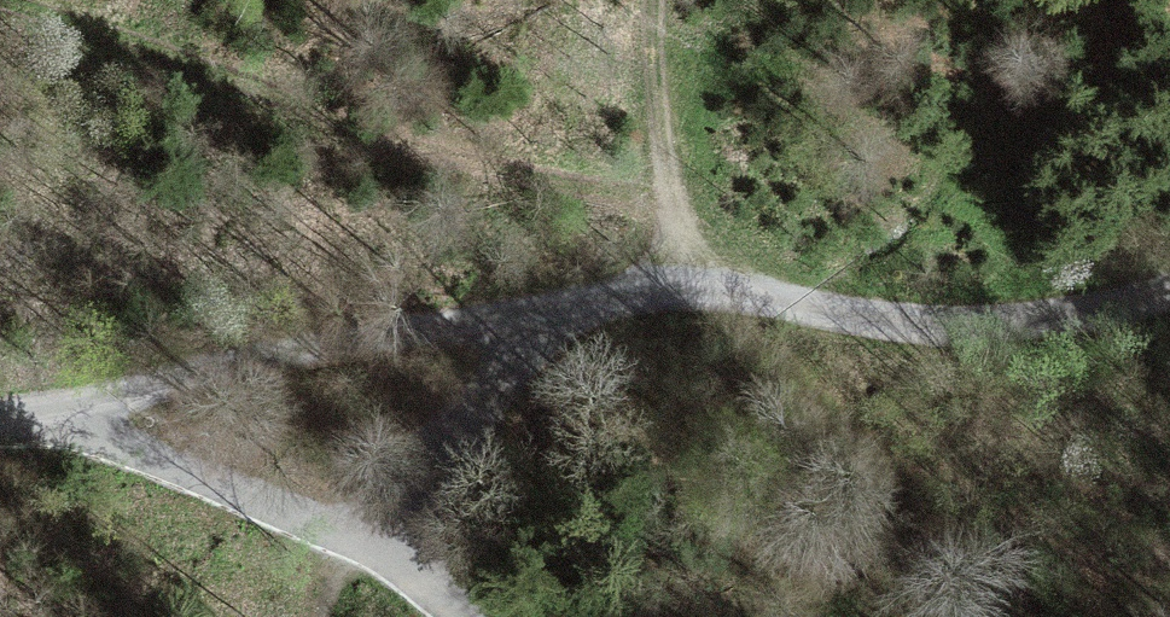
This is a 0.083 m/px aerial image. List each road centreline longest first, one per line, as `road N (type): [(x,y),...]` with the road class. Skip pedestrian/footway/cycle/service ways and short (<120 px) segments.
road 1 (track): [(0,418),(33,418),(597,292),(697,290),(927,324),(990,325),(1169,292)]
road 2 (track): [(680,224),(67,0)]
road 3 (track): [(33,418),(360,570),(441,616)]
road 4 (track): [(660,291),(517,369),(435,466),(403,595)]
road 5 (track): [(680,224),(656,151),(646,0)]

